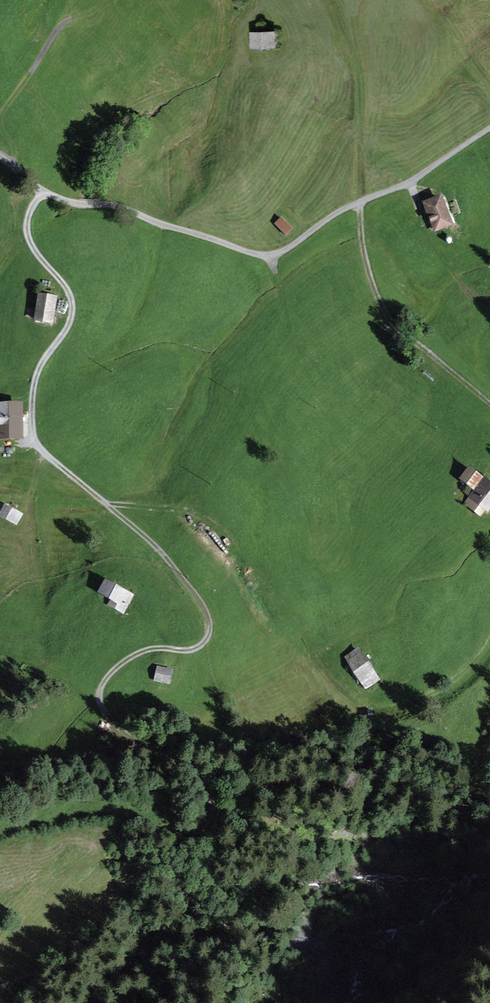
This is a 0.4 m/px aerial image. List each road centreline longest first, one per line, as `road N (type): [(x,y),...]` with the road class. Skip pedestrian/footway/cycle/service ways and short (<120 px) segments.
road 1 (track): [(0,999),(154,860),(205,830),(216,786),(212,765),(196,745),(125,723),(103,697),(103,683),(132,655),(194,648),(210,624),(153,543),(34,439),(34,382),(72,309),(28,234),(31,209),(45,191)]
road 2 (track): [(489,400),(388,325),(366,264),(360,201)]
road 3 (track): [(103,0),(59,26),(4,113),(15,167)]
road 4 (track): [(489,303),(470,293),(440,256),(410,182)]

